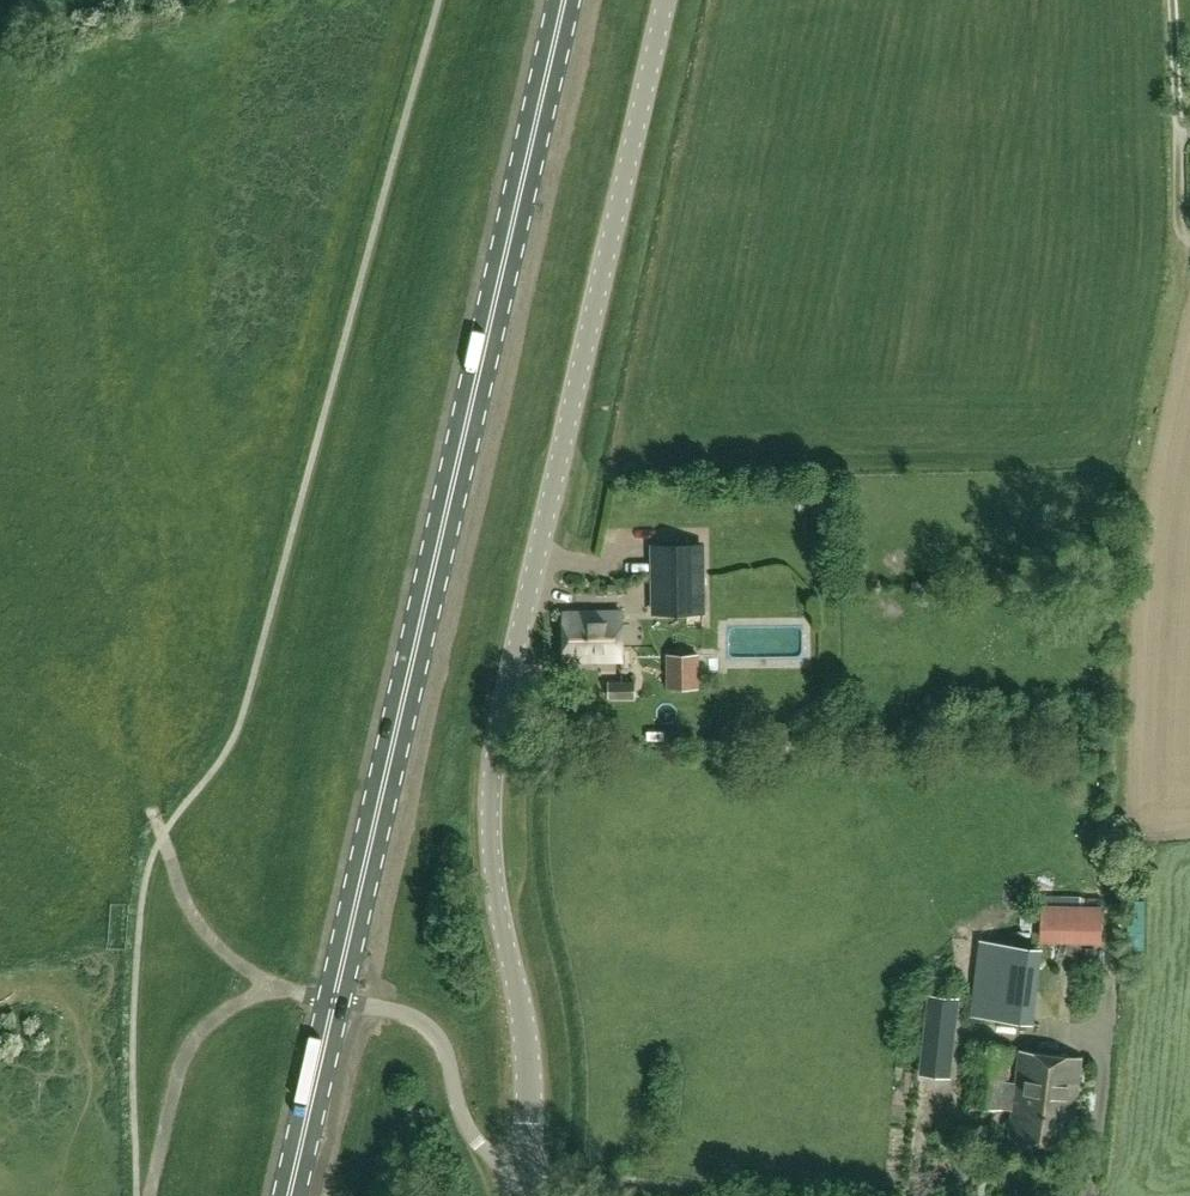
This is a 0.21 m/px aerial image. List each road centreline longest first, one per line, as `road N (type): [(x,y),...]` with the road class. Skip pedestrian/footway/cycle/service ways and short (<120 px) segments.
road 1 (unclassified): [(526,1179),(532,1060),(495,894),(501,714),(666,0)]
road 2 (primary): [(328,997),(413,601),(561,0)]
road 3 (track): [(1171,0),(1183,240),(1119,569),(1113,976)]
road 4 (unclassified): [(526,1179),(481,1149),(427,1022),(328,997)]
road 5 (primary): [(285,1195),(328,997)]

